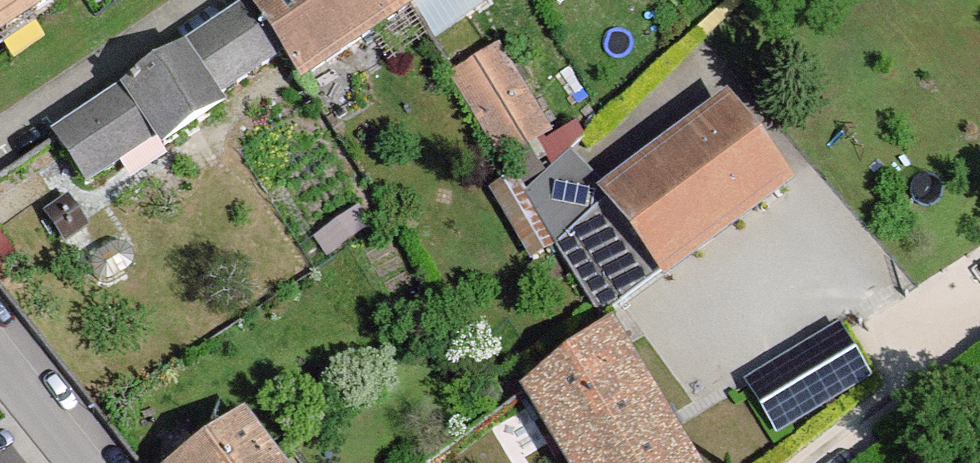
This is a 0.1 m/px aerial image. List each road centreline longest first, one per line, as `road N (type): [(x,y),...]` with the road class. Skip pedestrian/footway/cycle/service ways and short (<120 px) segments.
road 1 (track): [(979,328),(809,462)]
road 2 (residential): [(0,347),(90,462)]

